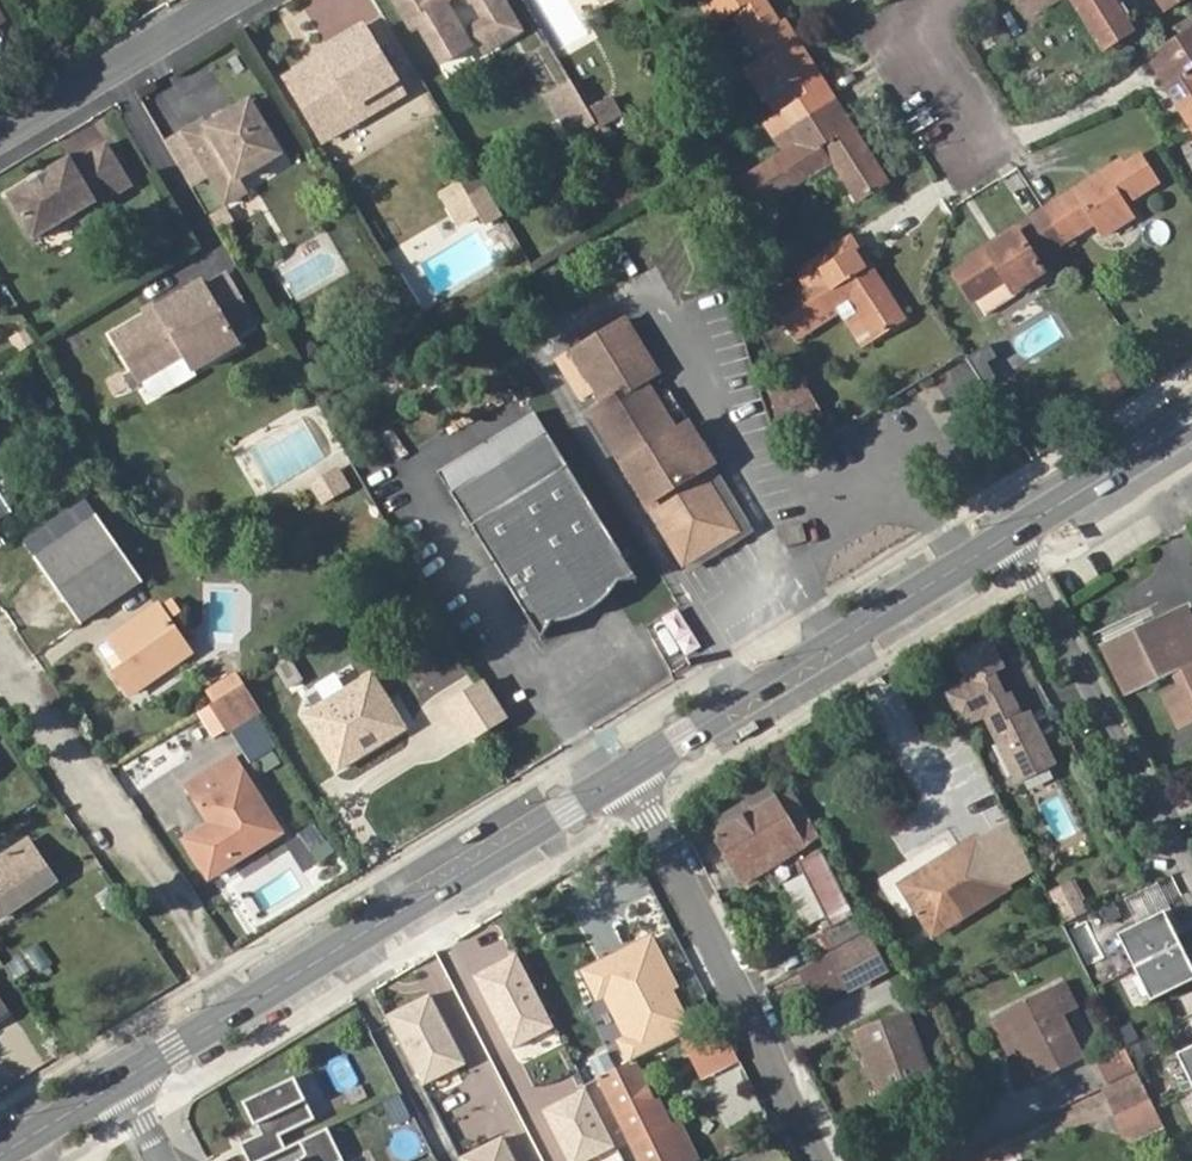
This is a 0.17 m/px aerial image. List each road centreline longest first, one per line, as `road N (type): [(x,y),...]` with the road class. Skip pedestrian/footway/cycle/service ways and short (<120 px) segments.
road 1 (primary): [(637,769),(122,1082)]
road 2 (primary): [(1012,536),(637,769)]
road 3 (residential): [(833,1160),(637,769)]
road 4 (residential): [(1191,854),(1012,536)]
road 5 (residential): [(0,134),(228,0)]
road 6 (primary): [(1191,427),(1012,536)]
road 7 (primary): [(122,1082),(0,1156)]
road 8 (residential): [(929,0),(897,20),(949,106)]

